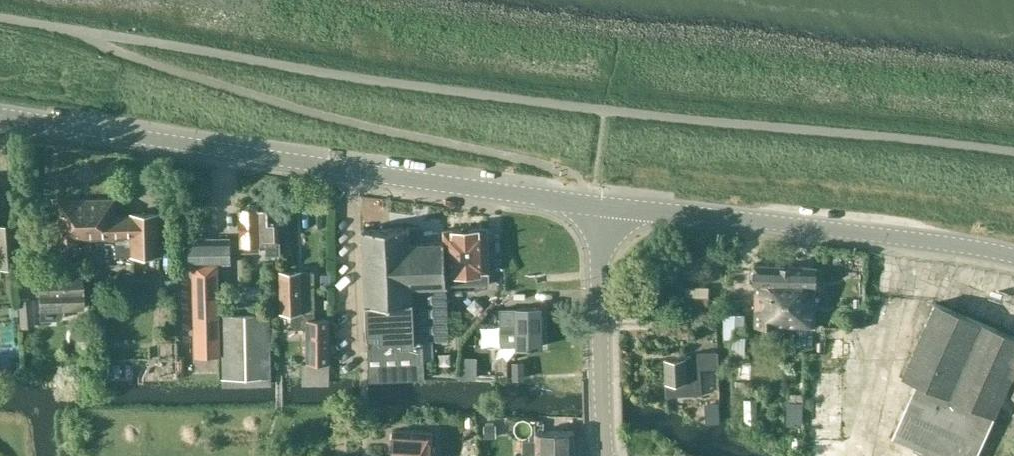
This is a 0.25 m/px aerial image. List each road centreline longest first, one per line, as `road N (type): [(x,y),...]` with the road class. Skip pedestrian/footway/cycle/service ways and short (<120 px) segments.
road 1 (tertiary): [(0,115),(594,206)]
road 2 (tertiary): [(594,206),(1013,257)]
road 3 (tertiary): [(606,455),(594,206)]

